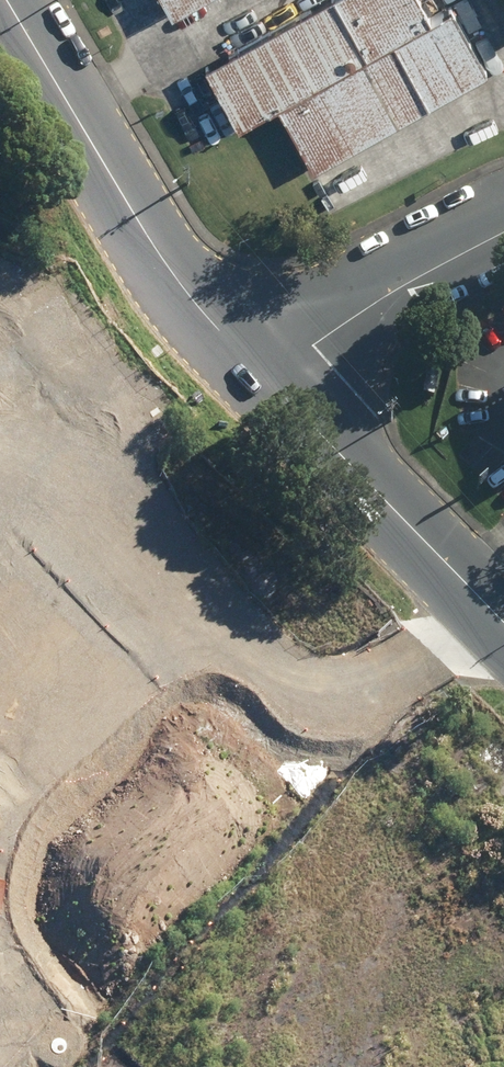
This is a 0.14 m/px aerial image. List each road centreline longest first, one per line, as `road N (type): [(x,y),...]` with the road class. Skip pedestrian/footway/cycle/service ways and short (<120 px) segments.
road 1 (residential): [(490,604),(174,929),(100,978),(55,985)]
road 2 (tertiary): [(490,604),(264,378)]
road 3 (tertiary): [(153,244),(5,0)]
road 4 (residential): [(264,378),(385,297),(503,234)]
road 5 (residential): [(0,372),(88,274),(153,244)]
road 6 (tertiary): [(264,378),(153,244)]

